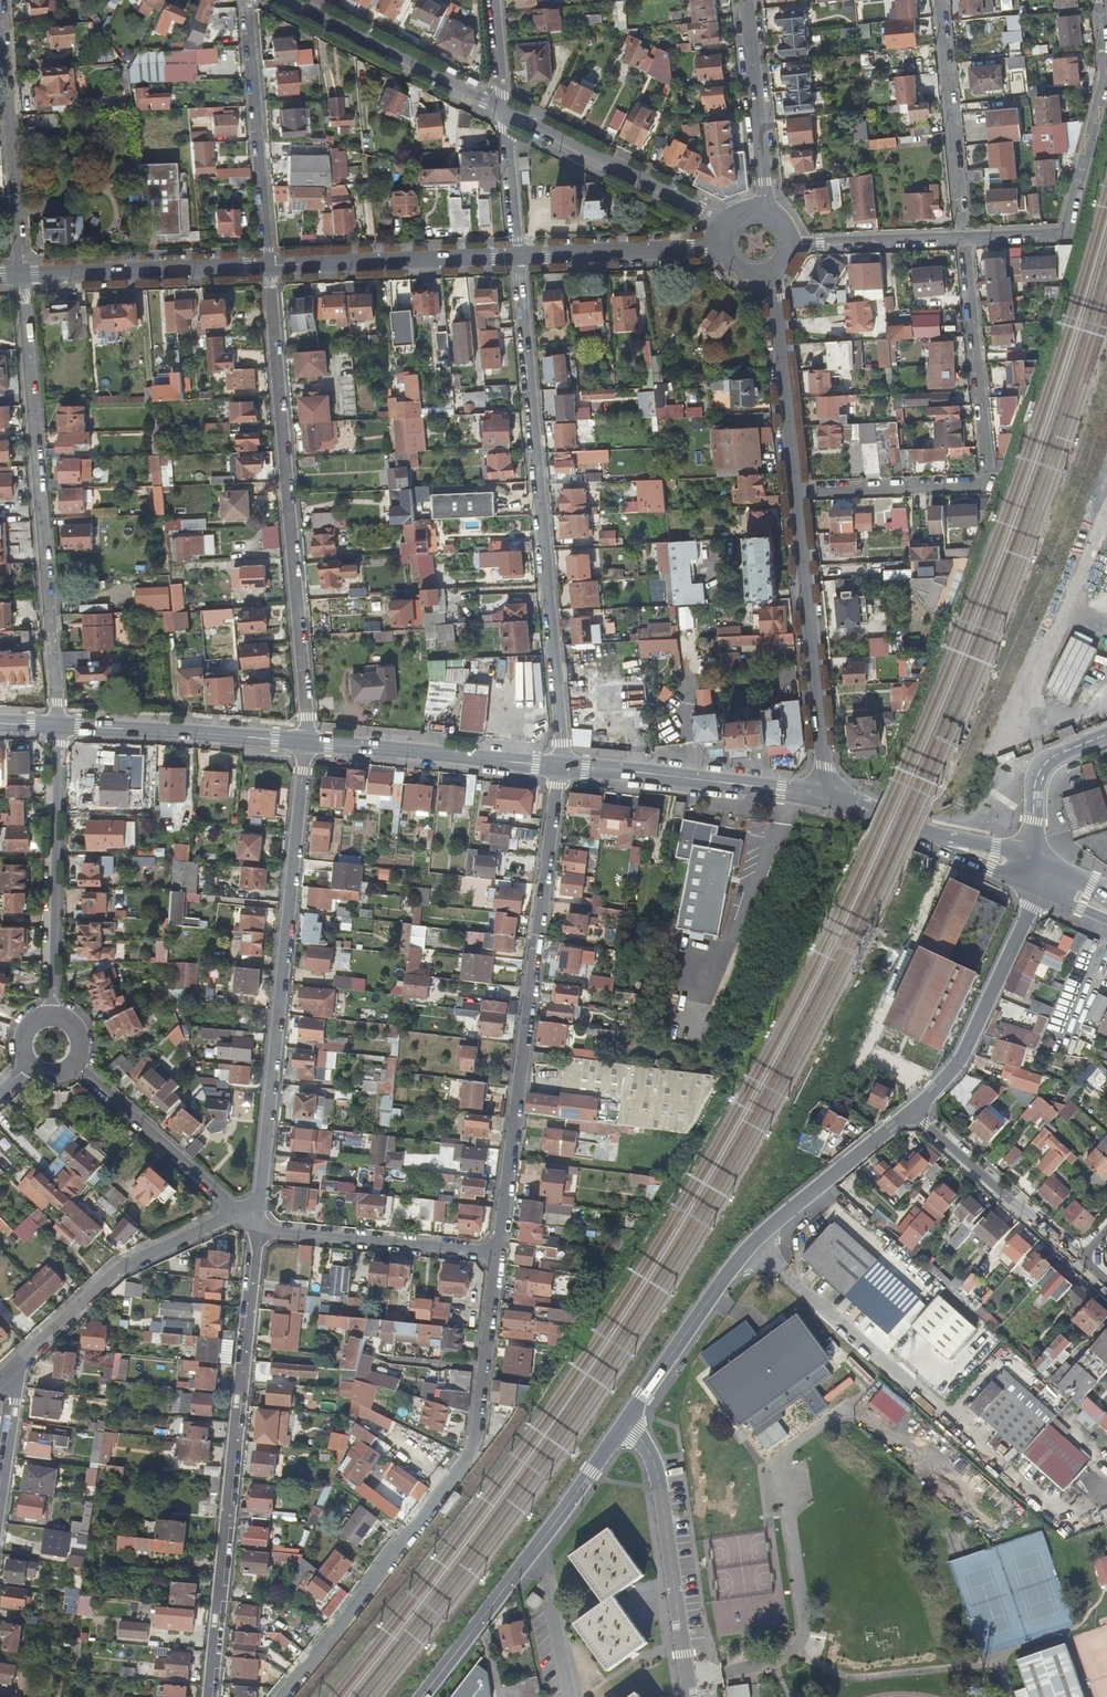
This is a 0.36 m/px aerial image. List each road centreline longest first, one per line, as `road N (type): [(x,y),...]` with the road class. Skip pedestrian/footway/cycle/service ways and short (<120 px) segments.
road 1 (residential): [(561,765),(497,1253)]
road 2 (residential): [(306,742),(253,1230)]
road 3 (residential): [(306,742),(268,266)]
road 4 (residential): [(207,1696),(253,1230)]
road 5 (residential): [(517,255),(560,708)]
road 6 (residential): [(21,275),(57,725)]
road 7 (residential): [(796,490),(989,486),(964,238)]
road 8 (residential): [(624,1423),(752,1243),(914,1111)]
road 9 (residential): [(483,1369),(467,1459),(275,1696)]
road 10 (residential): [(624,1423),(419,1696)]
road 11 (residential): [(1096,0),(1103,75),(1064,234),(964,238)]
road 12 (residential): [(824,794),(796,490)]
road 13 (residential): [(57,725),(51,1012)]
road 14 (residential): [(624,1423),(654,1464),(690,1696)]
road 15 (residential): [(268,266),(245,0)]
road 16 (secondary): [(561,765),(824,794)]
road 17 (residential): [(0,17),(21,275)]
road 18 (residential): [(914,1111),(958,1066),(1032,886)]
road 19 (secondary): [(306,742),(561,765)]
road 20 (residential): [(229,1210),(120,1267),(24,1357)]
road 21 (residential): [(727,227),(504,111)]
road 22 (secondary): [(57,725),(306,742)]
road 23 (residential): [(268,266),(517,255)]
road 24 (residential): [(21,275),(268,266)]
road 25 (residential): [(504,111),(285,0)]
road 26 (residential): [(253,1230),(497,1253)]
road 27 (residential): [(964,238),(940,0)]
road 28 (residential): [(1081,1260),(914,1111)]
road 29 (residential): [(796,490),(770,273)]
road 30 (residential): [(765,210),(747,0)]
road 31 (residential): [(74,1068),(229,1210)]
road 32 (residential): [(517,255),(723,247)]
road 33 (residential): [(789,246),(964,238)]
road 34 (residential): [(1035,862),(1038,773),(1054,756),(1106,734)]
road 35 (residential): [(0,1520),(24,1357)]
road 36 (residential): [(504,111),(517,255)]

